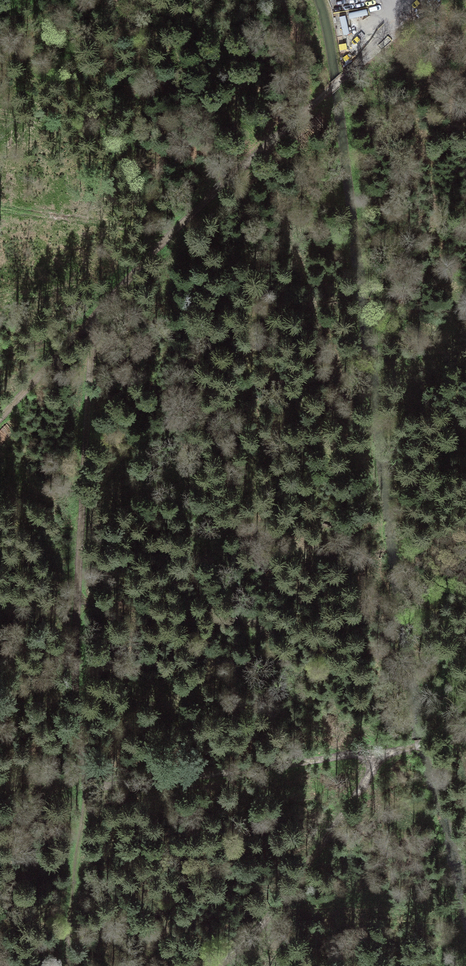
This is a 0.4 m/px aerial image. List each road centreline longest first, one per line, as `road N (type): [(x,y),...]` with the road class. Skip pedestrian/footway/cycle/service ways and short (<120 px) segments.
road 1 (track): [(71,965),(84,789),(89,323)]
road 2 (track): [(331,87),(0,419)]
road 3 (track): [(384,756),(84,789)]
road 4 (track): [(222,965),(257,936),(384,756)]
road 5 (track): [(267,144),(111,0)]

